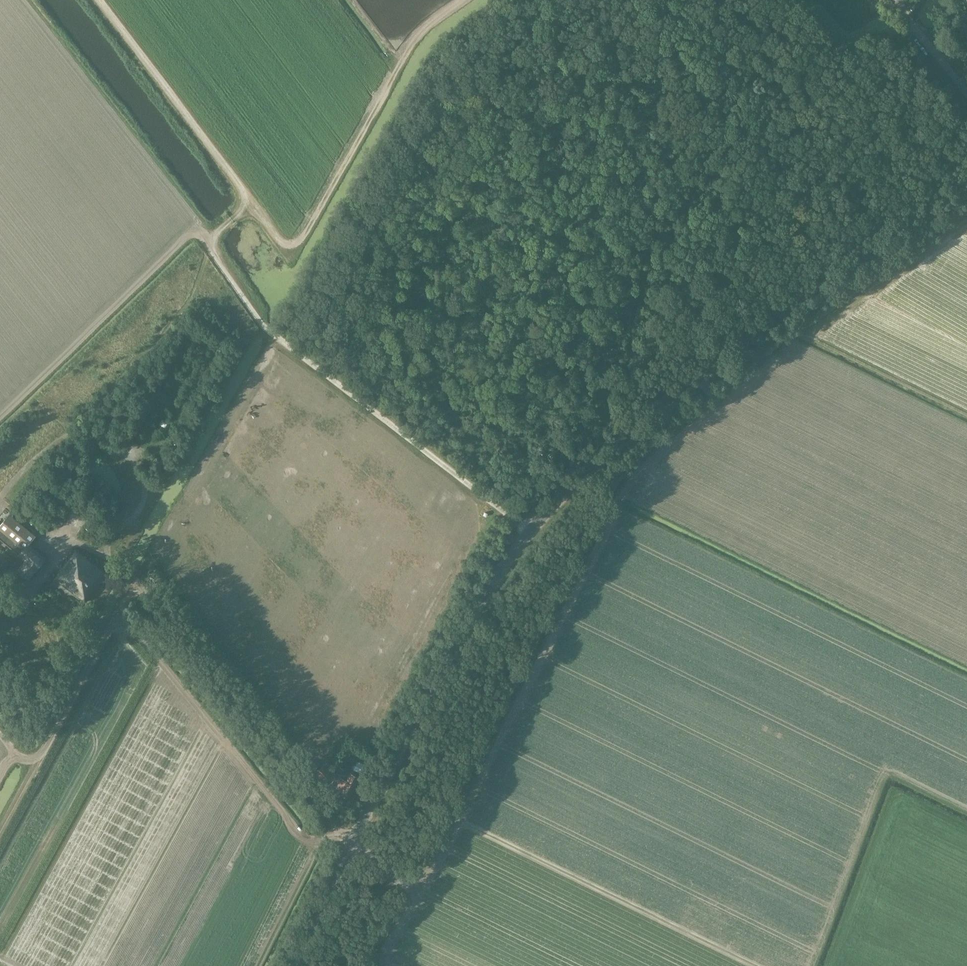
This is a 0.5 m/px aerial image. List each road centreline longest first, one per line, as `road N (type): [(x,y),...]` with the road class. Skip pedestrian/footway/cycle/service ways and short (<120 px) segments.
road 1 (unclassified): [(290,965),(414,720),(528,529),(966,144)]
road 2 (track): [(99,0),(245,193),(241,209),(204,246)]
road 3 (track): [(204,246),(261,325),(415,444)]
road 4 (track): [(0,411),(187,235),(204,246)]
road 5 (track): [(9,759),(36,756),(138,584)]
road 6 (track): [(415,444),(528,529)]

